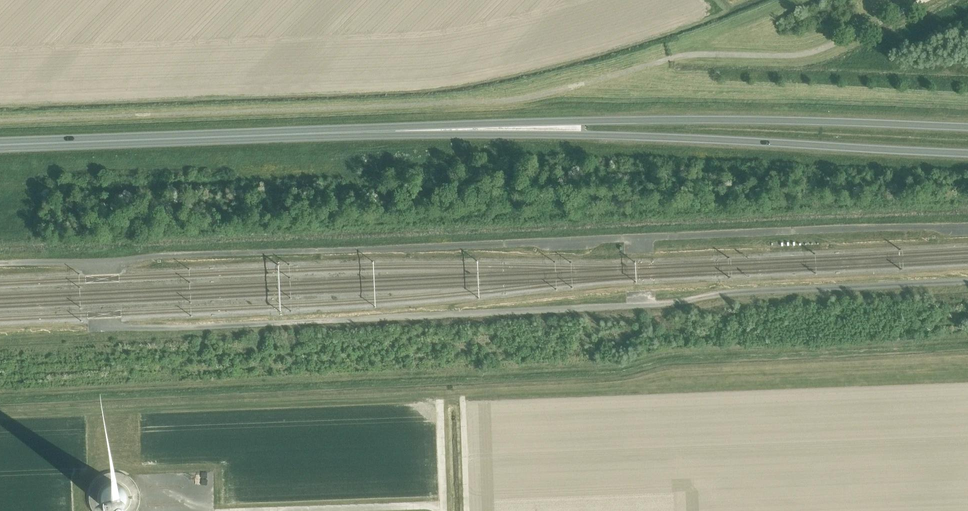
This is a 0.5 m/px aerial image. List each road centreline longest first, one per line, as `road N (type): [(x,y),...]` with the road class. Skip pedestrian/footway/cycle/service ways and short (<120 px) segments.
road 1 (trunk): [(967,126),(585,120),(274,135)]
road 2 (trunk): [(274,135),(584,135),(967,152)]
road 3 (trunk): [(274,135),(0,145)]

